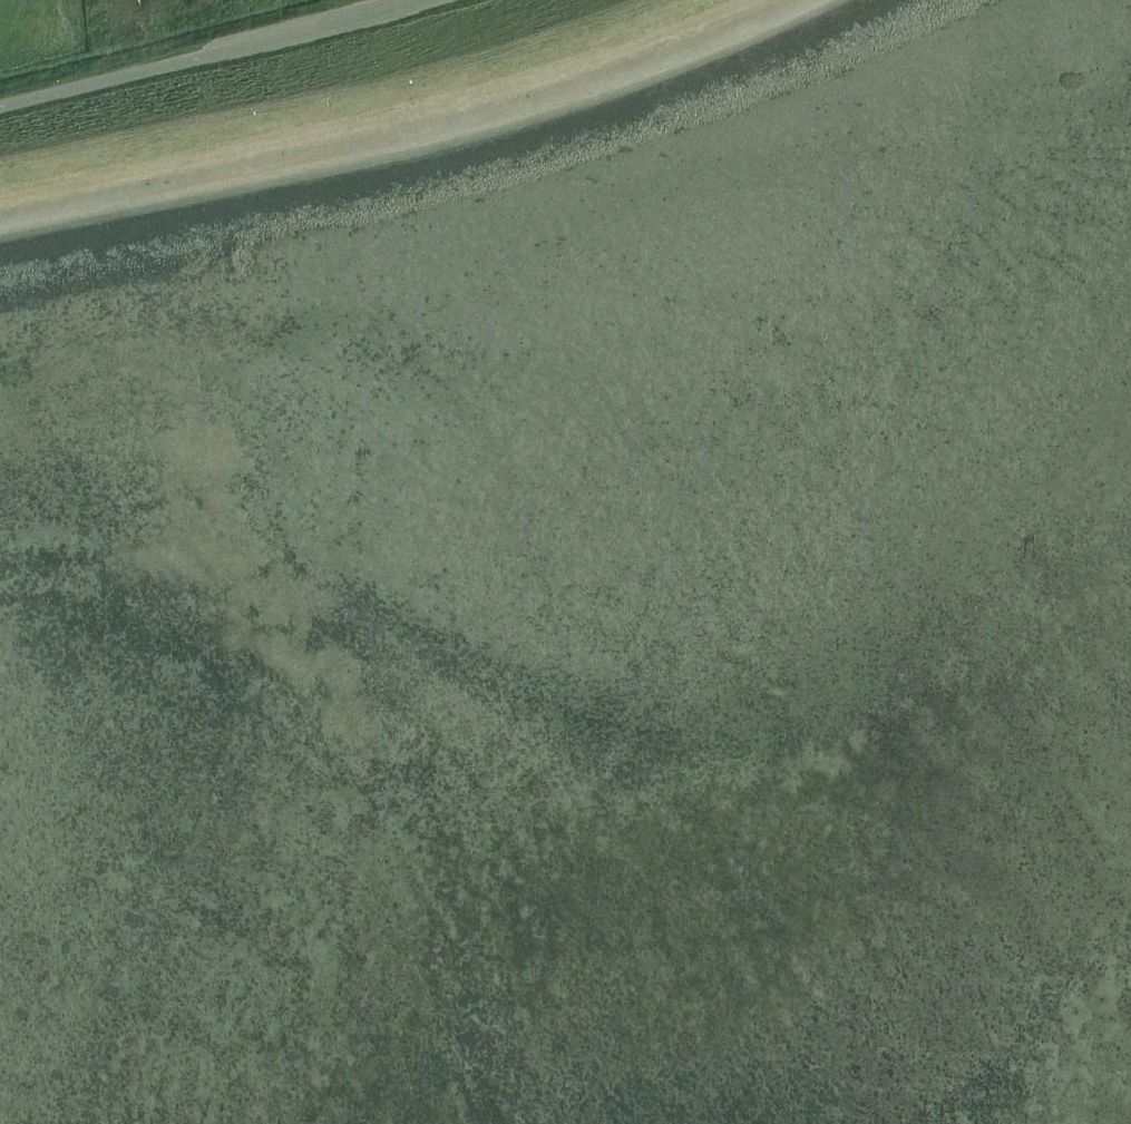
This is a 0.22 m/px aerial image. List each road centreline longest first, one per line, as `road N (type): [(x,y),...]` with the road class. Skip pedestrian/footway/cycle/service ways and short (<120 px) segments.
road 1 (unclassified): [(0,106),(433,0)]

